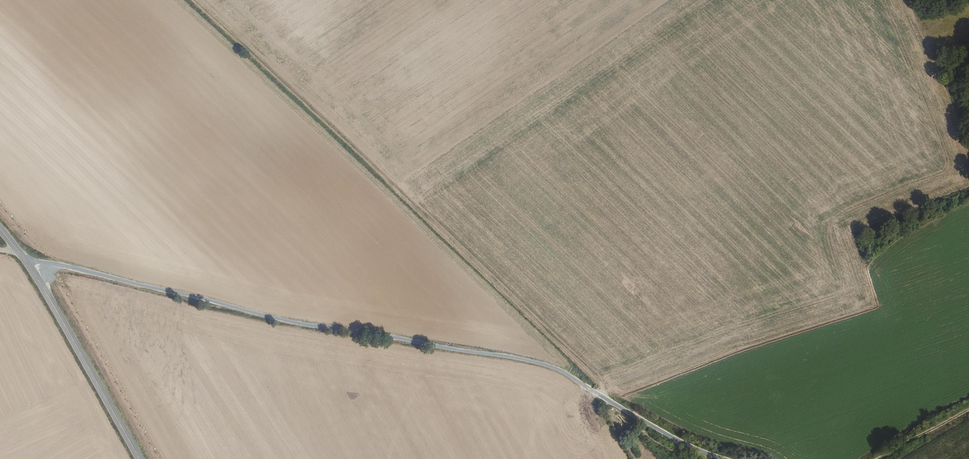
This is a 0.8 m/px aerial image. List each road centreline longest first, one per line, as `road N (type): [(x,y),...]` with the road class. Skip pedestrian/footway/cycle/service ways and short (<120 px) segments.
road 1 (track): [(724,458),(542,364),(299,323),(0,248)]
road 2 (track): [(193,0),(600,380),(605,398)]
road 3 (tertiary): [(139,458),(50,299),(0,229)]

